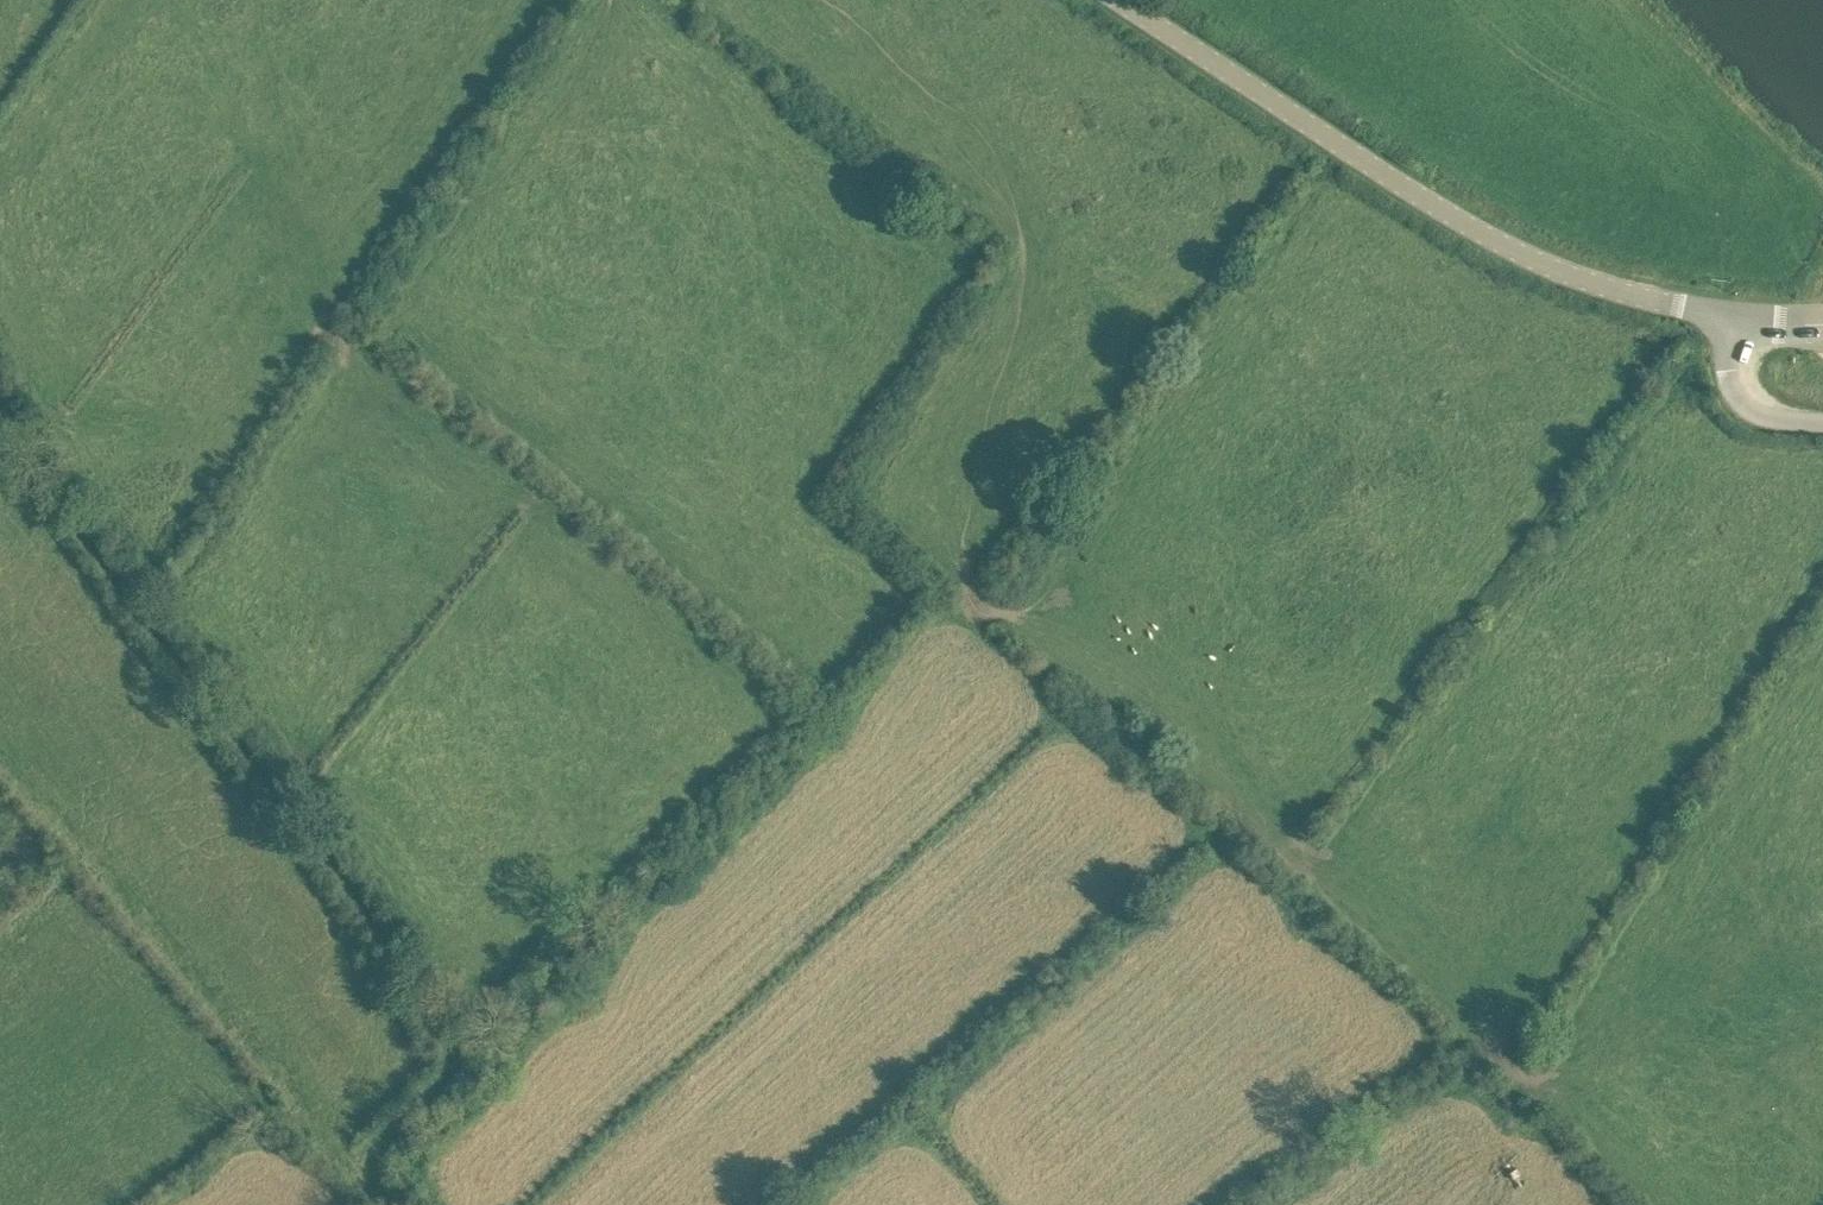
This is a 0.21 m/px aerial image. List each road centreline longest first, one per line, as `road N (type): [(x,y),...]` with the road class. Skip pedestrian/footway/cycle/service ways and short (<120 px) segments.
road 1 (track): [(393,1204),(364,1167),(450,1067),(453,1035),(0,403)]
road 2 (tertiary): [(1739,318),(1607,289),(1499,241),(1119,0)]
road 3 (tertiary): [(1822,421),(1762,416),(1739,401),(1728,379),(1739,318)]

